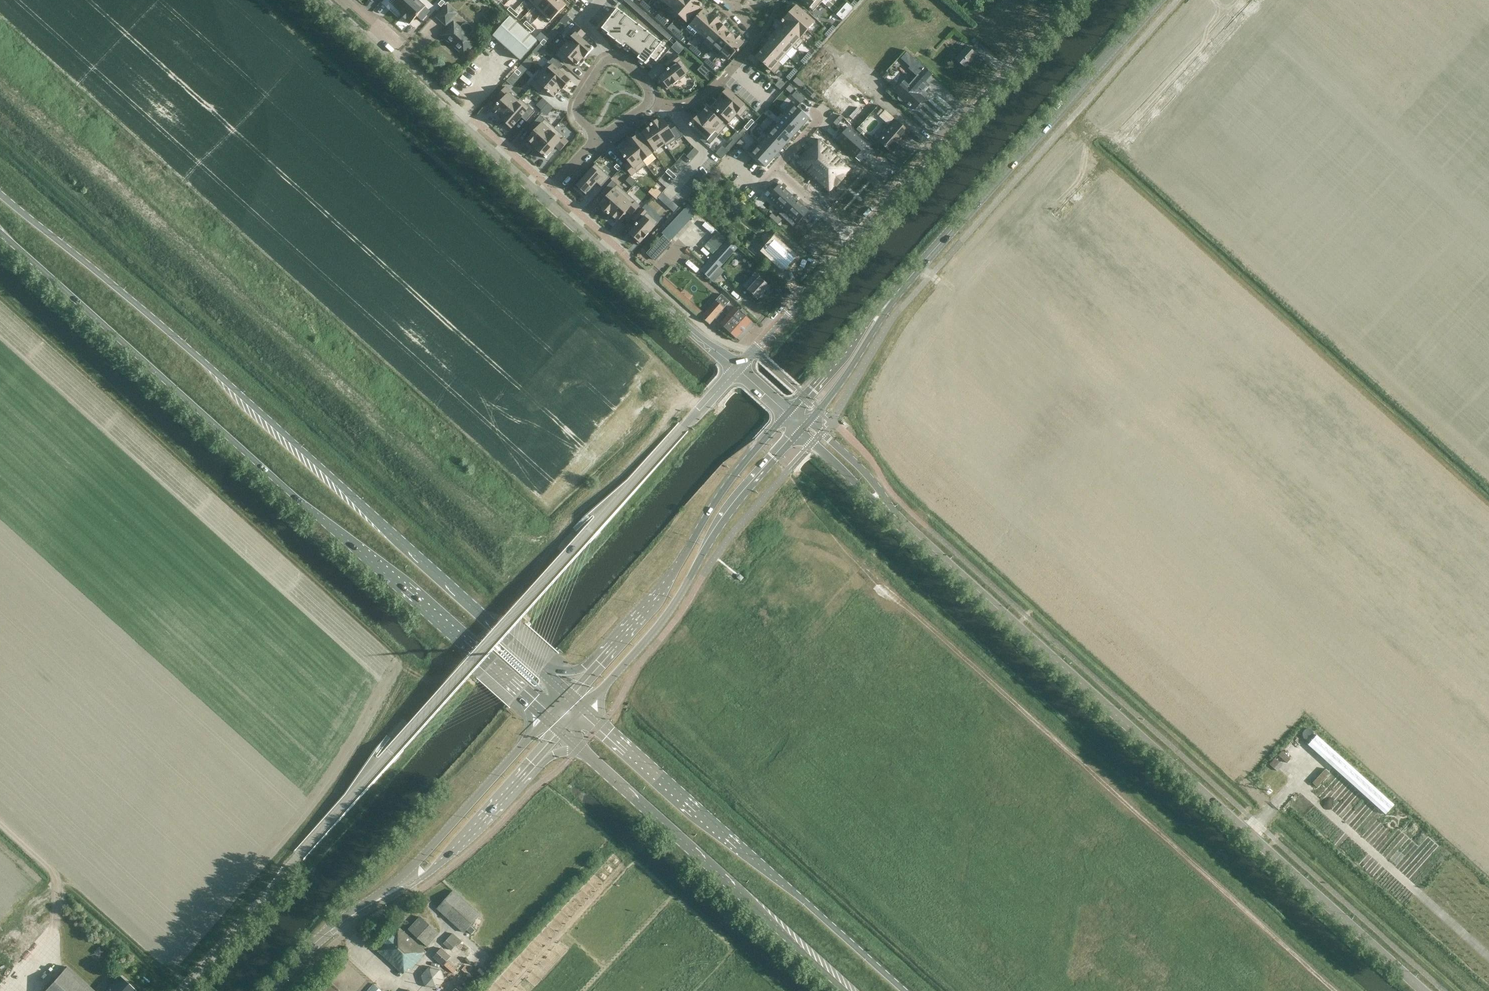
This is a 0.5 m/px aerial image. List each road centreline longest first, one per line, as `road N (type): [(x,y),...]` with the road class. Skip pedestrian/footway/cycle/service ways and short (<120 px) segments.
road 1 (unclassified): [(183,990),(738,368)]
road 2 (secondary): [(0,232),(547,718)]
road 3 (secondary): [(545,672),(205,362),(0,193)]
road 4 (track): [(1334,990),(865,573),(905,525)]
road 5 (unclassified): [(889,509),(1250,832)]
road 6 (secondary): [(903,990),(585,708)]
road 7 (tertiary): [(888,303),(1157,0)]
road 8 (secondary): [(580,748),(851,990)]
road 9 (tertiary): [(585,708),(654,630),(735,506),(800,432)]
road 10 (tertiary): [(787,413),(608,652)]
road 11 (tertiary): [(547,718),(406,871),(353,912)]
road 12 (residential): [(854,240),(777,170),(817,125),(895,194)]
road 13 (tertiary): [(895,194),(1070,0)]
road 14 (unclassified): [(1250,832),(1428,990)]
road 15 (tertiary): [(353,912),(417,881),(528,771)]
road 16 (tertiary): [(542,197),(374,48)]
road 17 (tertiary): [(693,333),(542,197)]
road 18 (track): [(27,990),(53,958),(54,871),(0,823)]
road 19 (tertiary): [(738,368),(854,240)]
road 20 (residential): [(600,136),(573,113),(606,60),(630,66),(650,100)]
road 21 (tertiary): [(888,303),(787,413)]
road 22 (tertiary): [(810,421),(888,303)]
road 23 (unclassified): [(889,509),(880,489),(810,421)]

